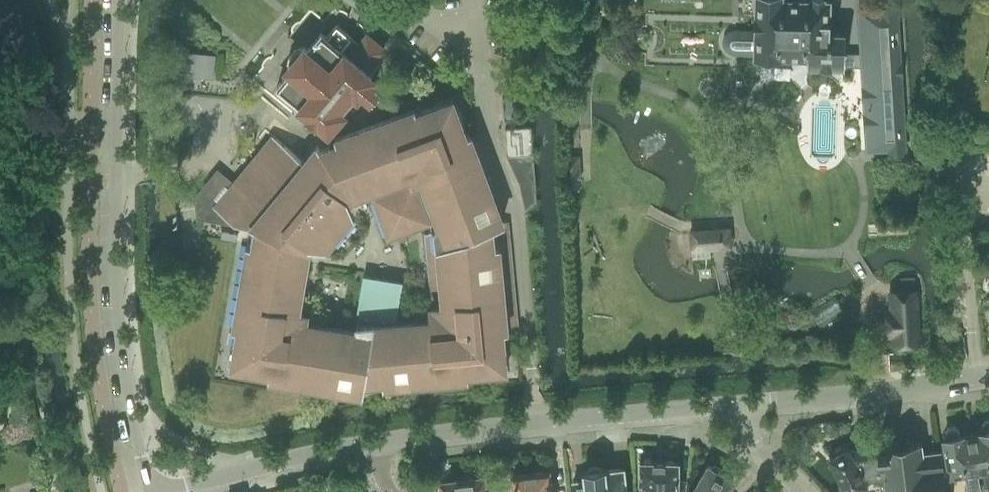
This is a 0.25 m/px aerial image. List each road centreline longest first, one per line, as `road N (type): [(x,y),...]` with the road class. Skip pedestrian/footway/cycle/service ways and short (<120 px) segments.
road 1 (tertiary): [(118,0),(113,305),(152,491)]
road 2 (residential): [(374,443),(746,405)]
road 3 (residential): [(746,405),(988,377)]
road 4 (residential): [(173,491),(374,443)]

